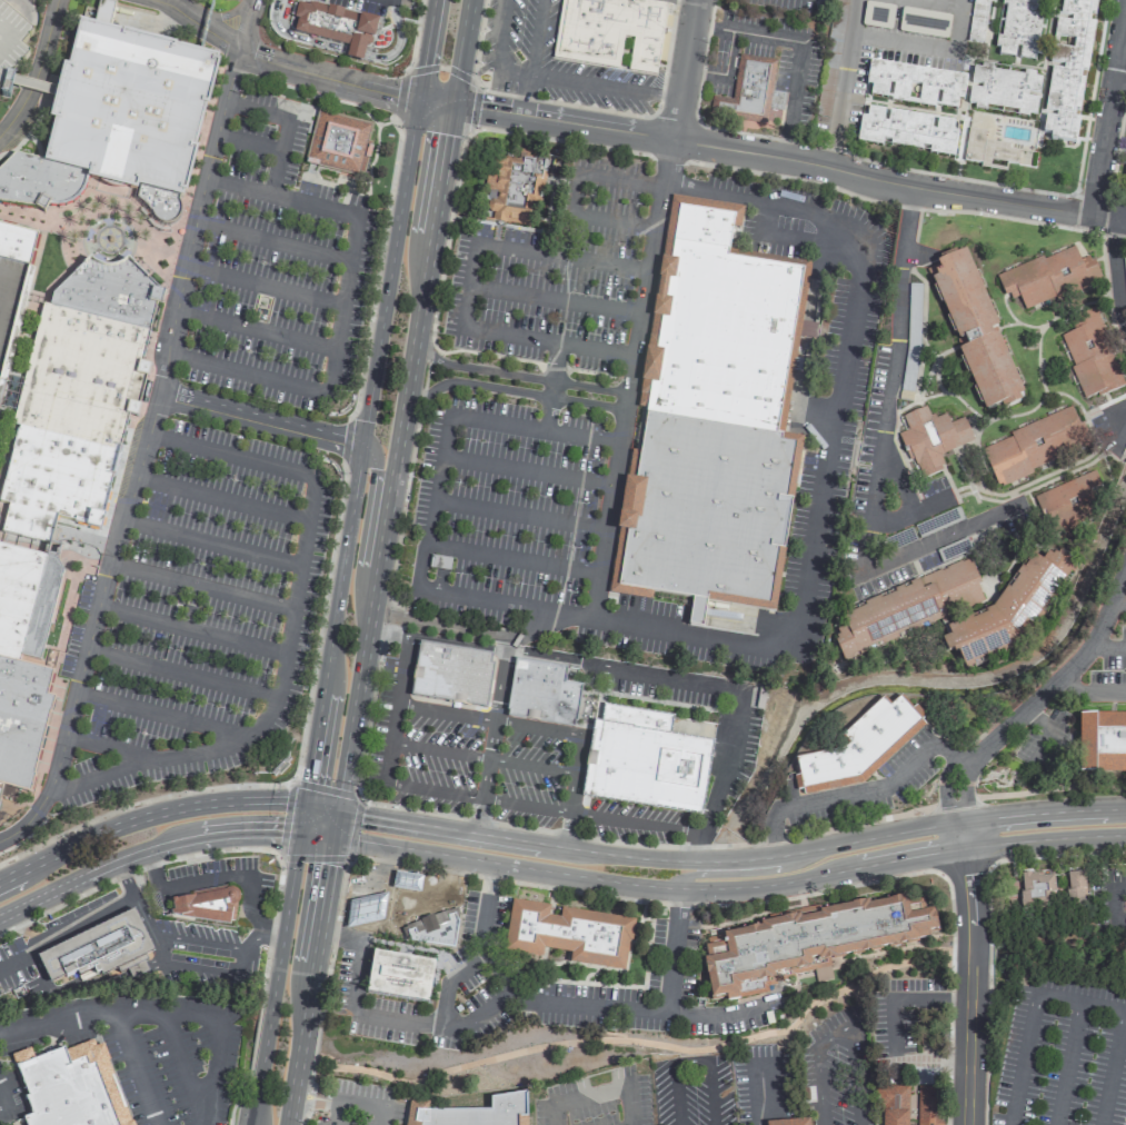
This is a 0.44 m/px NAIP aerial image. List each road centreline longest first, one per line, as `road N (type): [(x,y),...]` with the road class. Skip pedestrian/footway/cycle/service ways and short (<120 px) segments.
road 1 (secondary): [(418,100),(307,802)]
road 2 (residential): [(449,104),(1125,218)]
road 3 (secondary): [(331,834),(655,887),(783,882),(961,848)]
road 4 (secondary): [(957,822),(779,856),(698,860),(616,855),(337,807)]
road 5 (secondary): [(376,573),(449,104)]
road 6 (secondary): [(307,802),(169,807),(108,826),(0,879)]
road 7 (secondary): [(0,914),(143,848),(212,833),(300,830)]
road 8 (residential): [(966,1124),(970,928),(957,822)]
road 9 (secondary): [(300,830),(251,1124)]
road 10 (secondary): [(287,1124),(331,834)]
road 11 (secondary): [(337,807),(376,573)]
road 12 (residential): [(1092,213),(1124,0)]
road 13 (secondary): [(1125,808),(957,822)]
road 14 (secondary): [(961,848),(1125,835)]
road 15 (residential): [(672,140),(695,0)]
road 16 (secondary): [(779,856),(778,870),(687,875),(678,887)]

